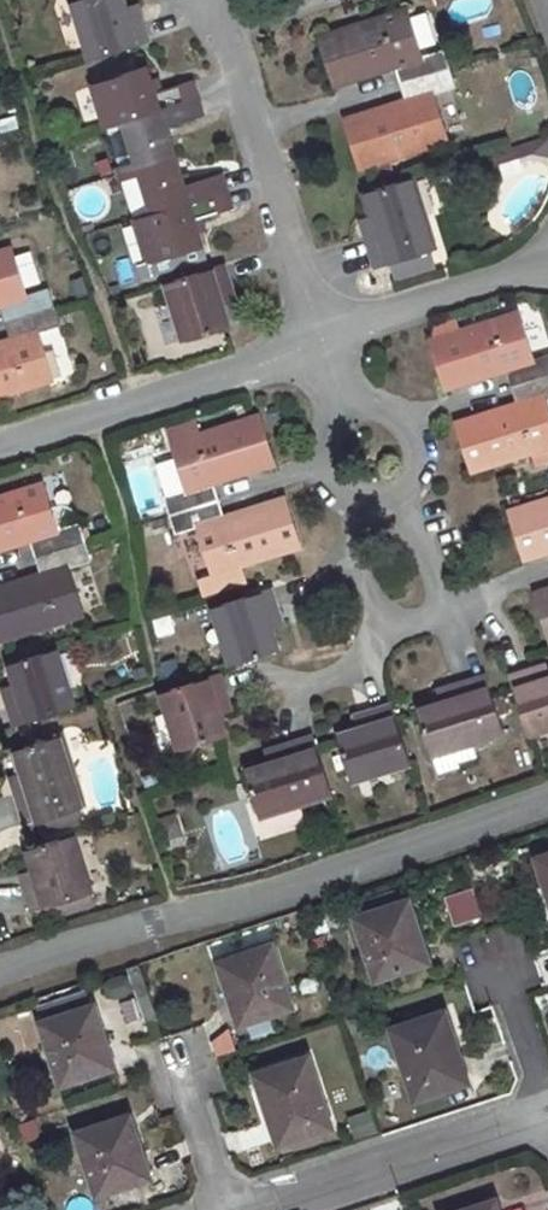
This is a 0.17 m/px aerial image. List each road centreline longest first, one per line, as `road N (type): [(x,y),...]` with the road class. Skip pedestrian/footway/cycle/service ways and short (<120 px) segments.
road 1 (residential): [(547,805),(110,931),(0,971)]
road 2 (residential): [(215,0),(317,337)]
road 3 (residential): [(0,438),(317,337)]
road 4 (residential): [(247,1209),(537,1114)]
road 5 (residential): [(317,337),(547,261)]
road 6 (residential): [(472,935),(537,1114)]
road 7 (residential): [(166,1045),(216,1209)]
road 8 (residential): [(268,672),(323,679),(356,655),(385,613)]
road 9 (residential): [(391,496),(412,471),(413,438),(380,403),(347,403)]
road 10 (residential): [(385,613),(348,551),(343,500)]
road 11 (residential): [(347,403),(319,425),(312,459),(317,476),(343,500)]

